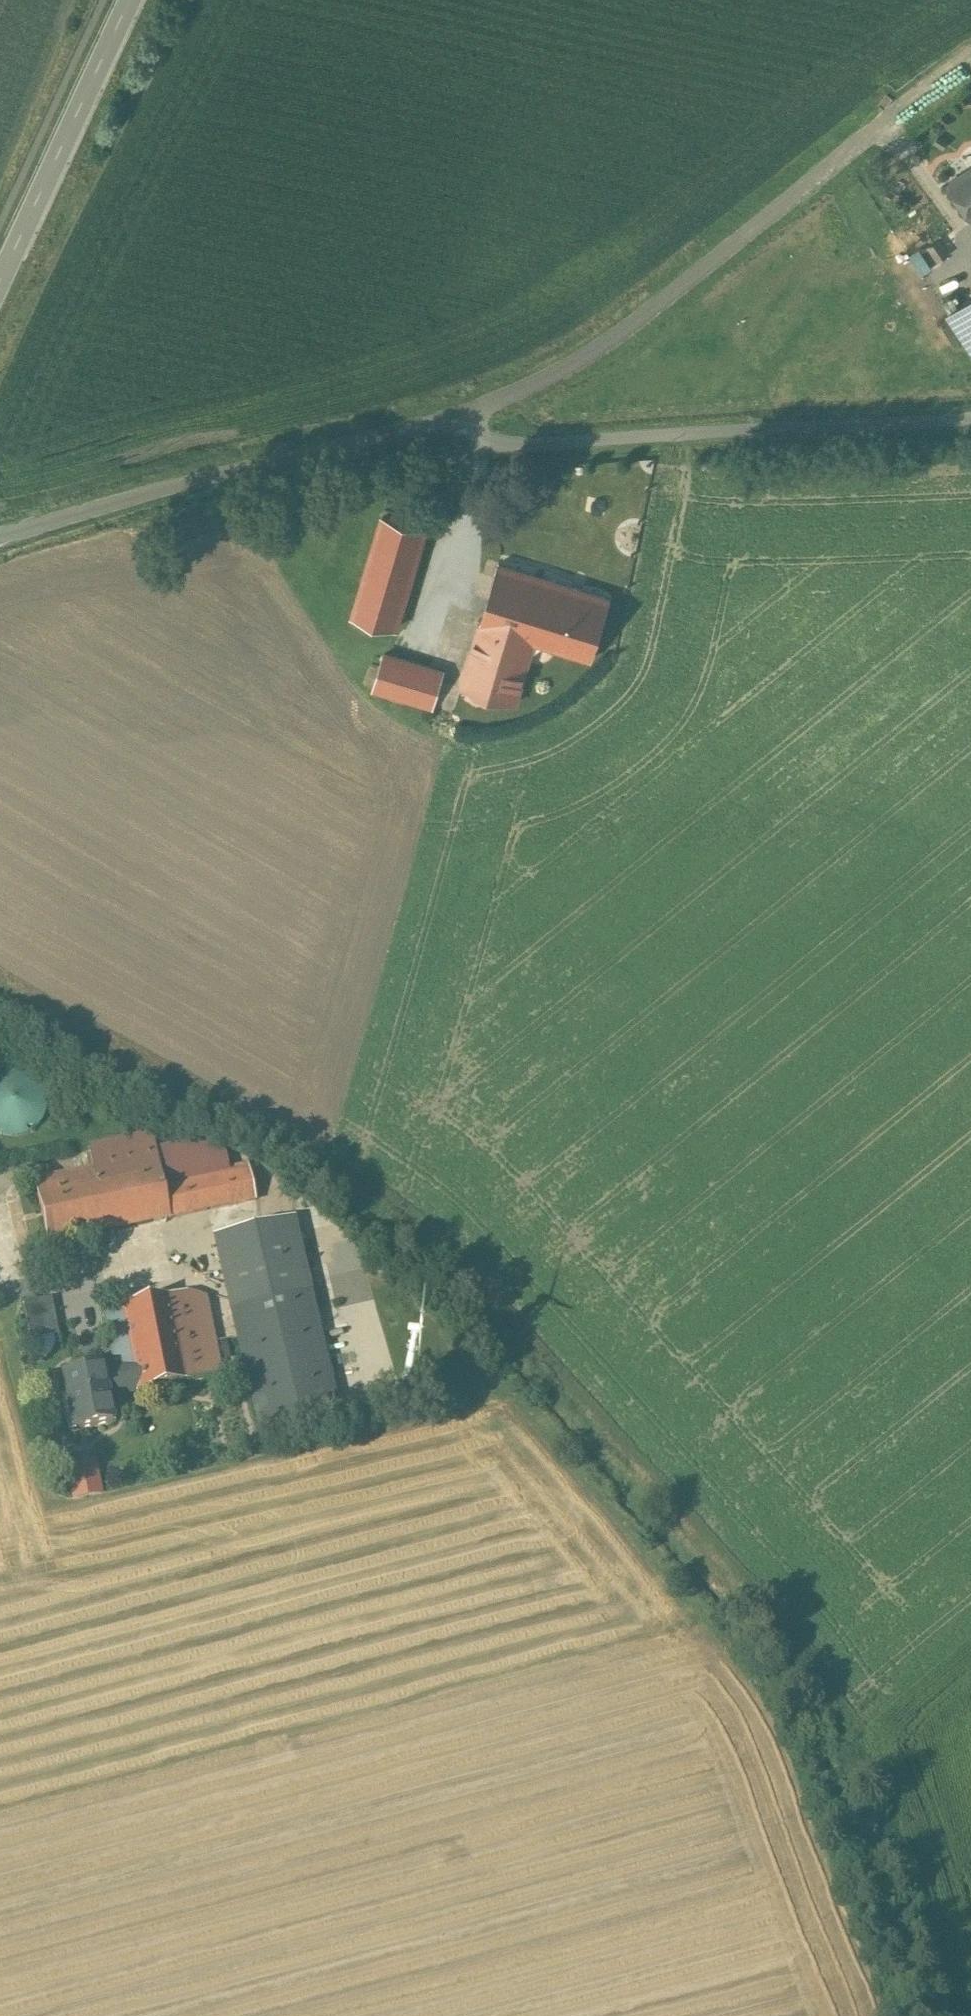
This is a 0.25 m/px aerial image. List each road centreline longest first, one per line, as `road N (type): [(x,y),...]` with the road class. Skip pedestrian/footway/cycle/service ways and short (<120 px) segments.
road 1 (unclassified): [(970,56),(599,347),(528,387),(471,413),(0,534)]
road 2 (track): [(970,416),(555,444),(489,438),(476,432),(471,413)]
road 3 (tertiary): [(126,0),(0,273)]
road 4 (track): [(481,435),(475,513),(448,590)]
road 5 (track): [(884,117),(970,244)]

